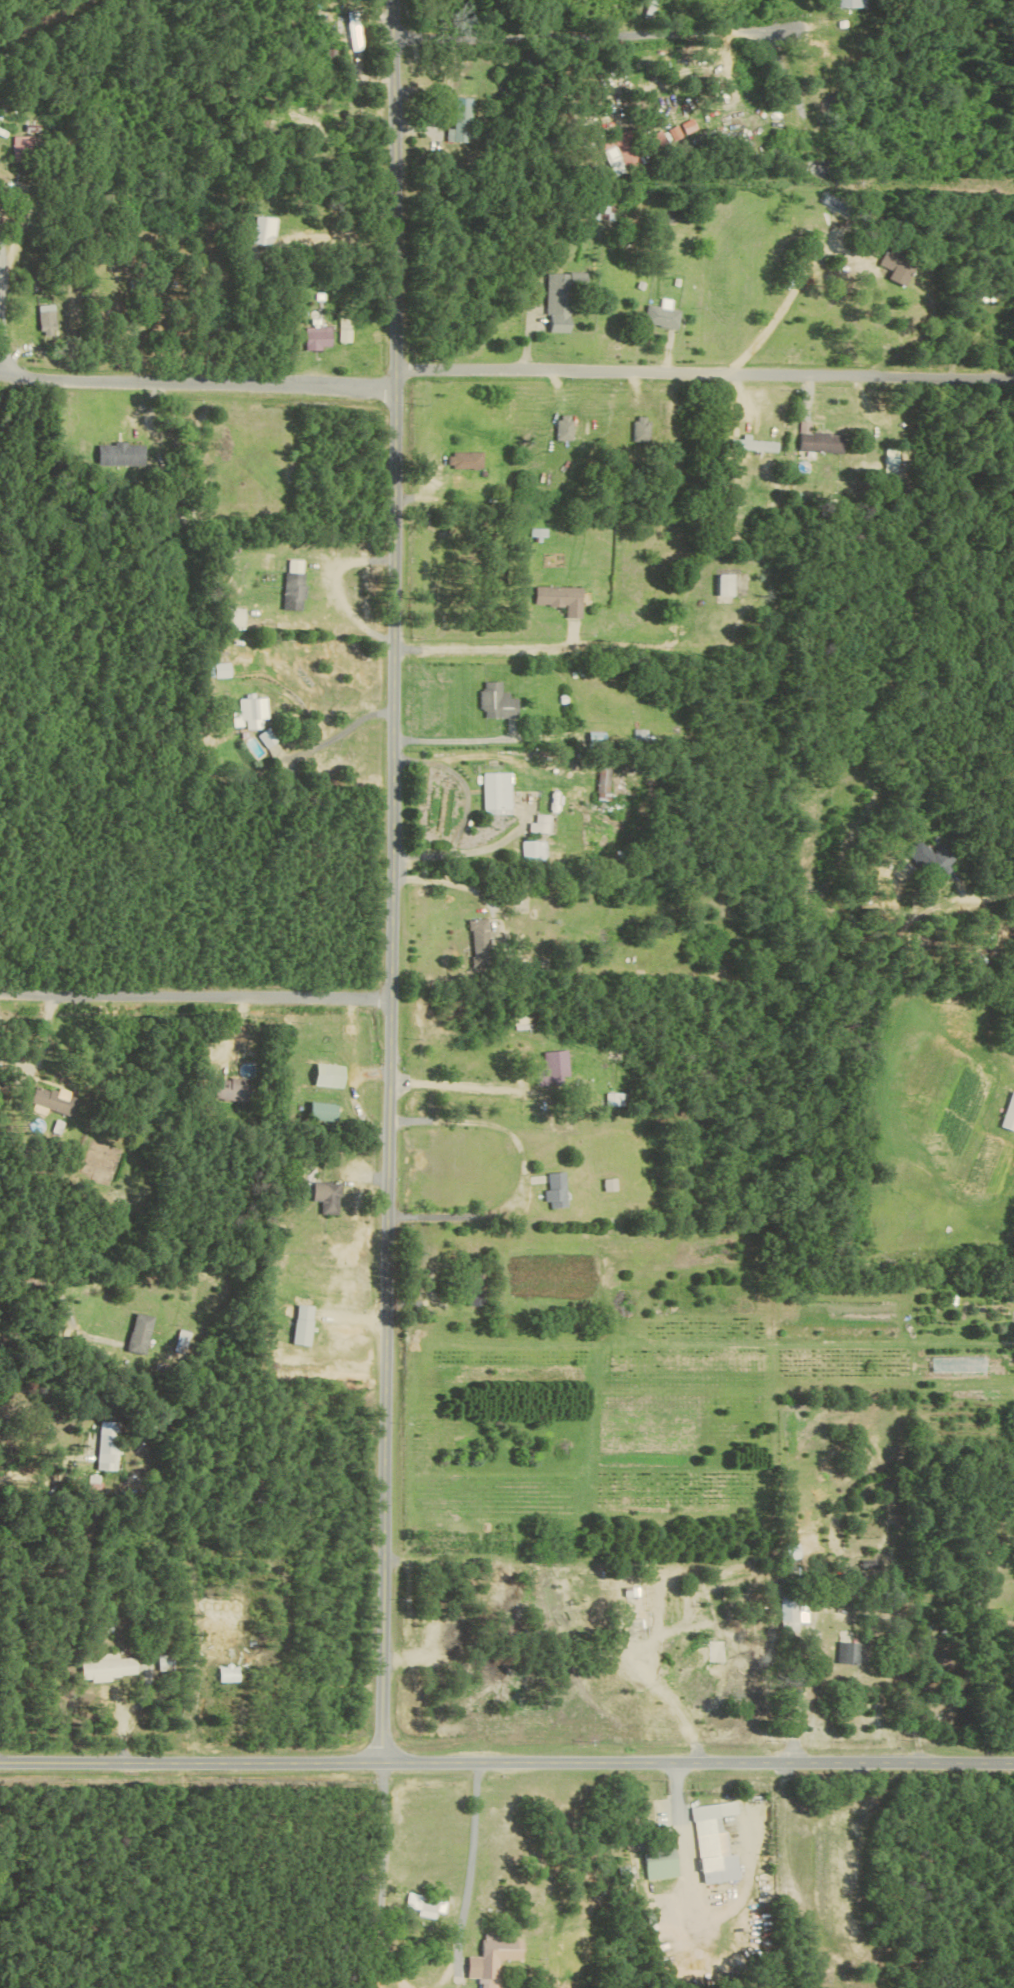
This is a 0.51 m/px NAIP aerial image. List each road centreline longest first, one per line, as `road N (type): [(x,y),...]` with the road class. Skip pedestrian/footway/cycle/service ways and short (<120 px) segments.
road 1 (residential): [(387,1762),(401,1004),(396,731),(403,712),(395,0)]
road 2 (tertiary): [(1013,1762),(0,1763)]
road 3 (residential): [(1013,383),(396,366)]
road 4 (residential): [(395,36),(799,16)]
road 5 (residential): [(401,1004),(0,1001)]
road 6 (residential): [(397,387),(136,388),(0,369)]
road 7 (residential): [(403,660),(710,655)]
road 8 (residential): [(136,388),(134,167)]
road 9 (residential): [(0,226),(4,370)]

